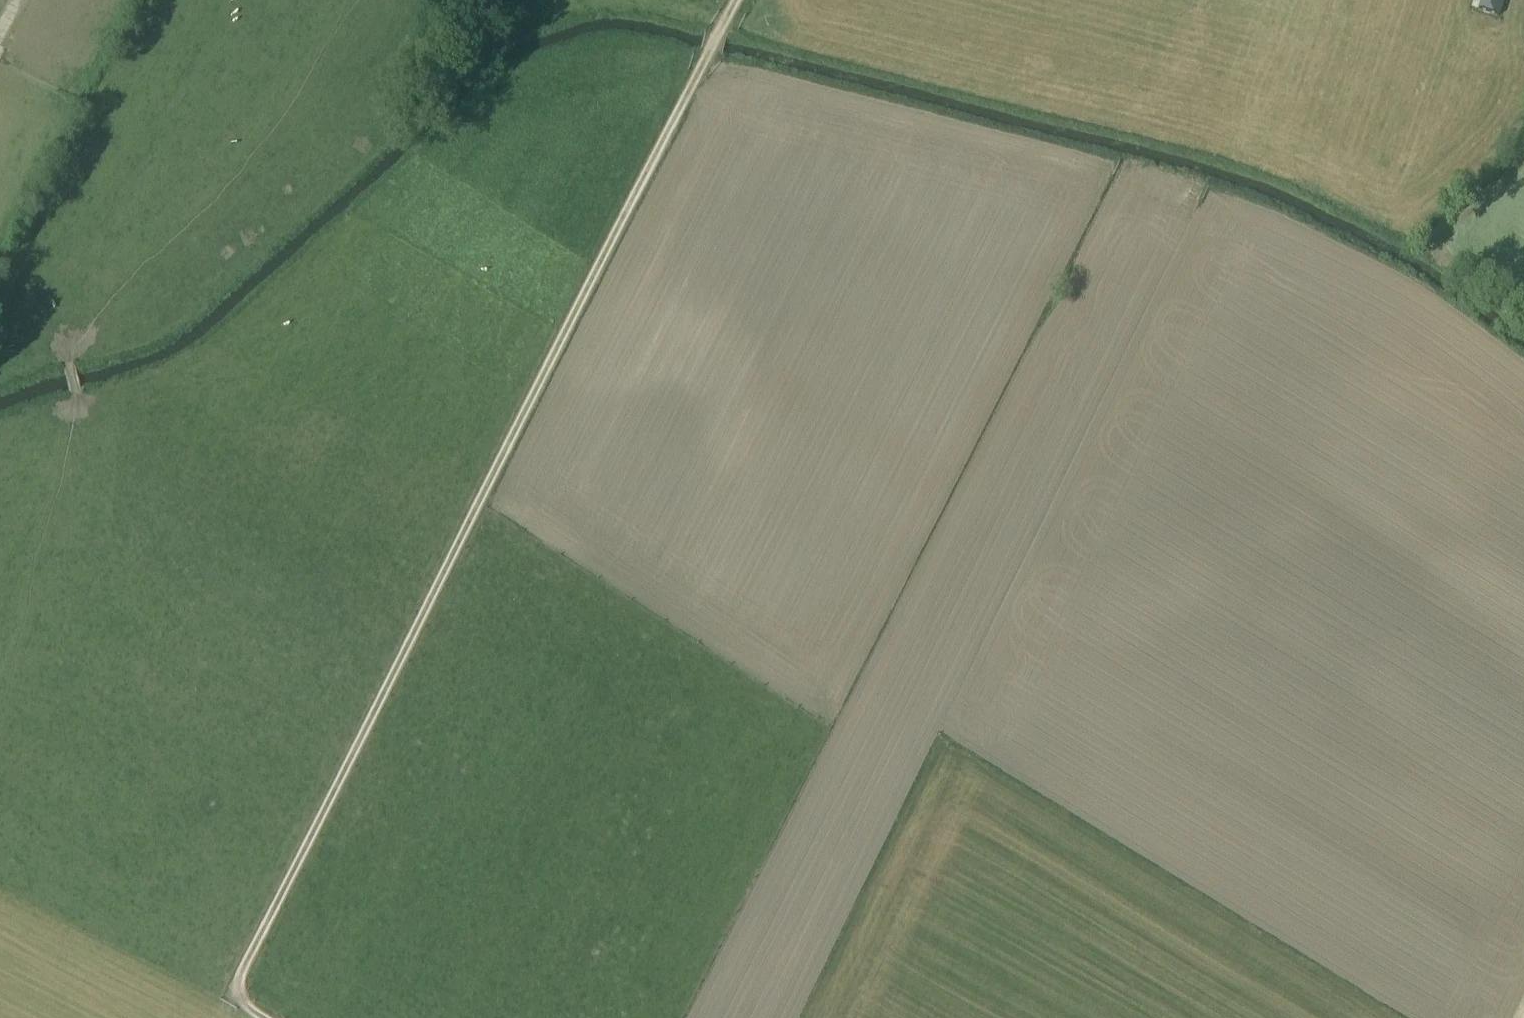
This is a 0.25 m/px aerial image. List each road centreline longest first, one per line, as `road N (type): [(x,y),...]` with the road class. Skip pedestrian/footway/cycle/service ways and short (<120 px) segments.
road 1 (track): [(733,0),(233,985),(257,1017)]

